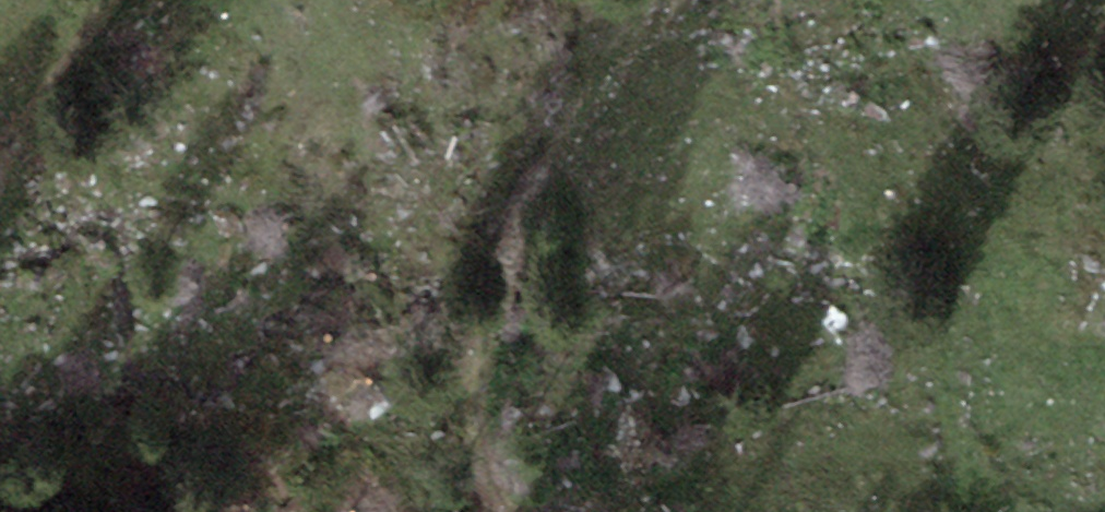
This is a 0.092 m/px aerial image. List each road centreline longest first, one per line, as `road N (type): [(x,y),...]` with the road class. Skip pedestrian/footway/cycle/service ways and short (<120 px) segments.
road 1 (track): [(629,0),(572,90),(475,343),(478,473),(509,511)]
road 2 (track): [(1023,511),(957,410),(951,343),(1040,126),(1104,31)]
road 3 (track): [(0,150),(111,0)]

